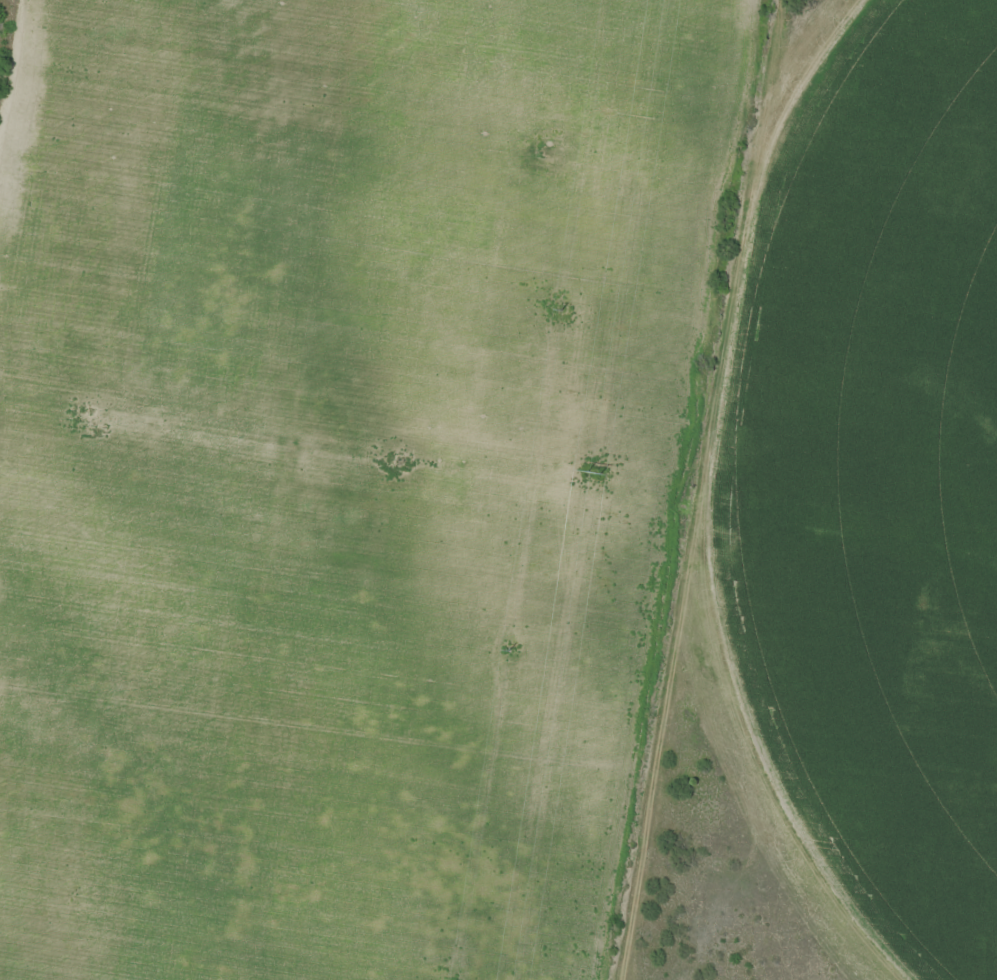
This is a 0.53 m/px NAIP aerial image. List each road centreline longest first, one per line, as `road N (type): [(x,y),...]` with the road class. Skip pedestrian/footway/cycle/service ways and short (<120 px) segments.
road 1 (residential): [(596,979),(765,0)]

